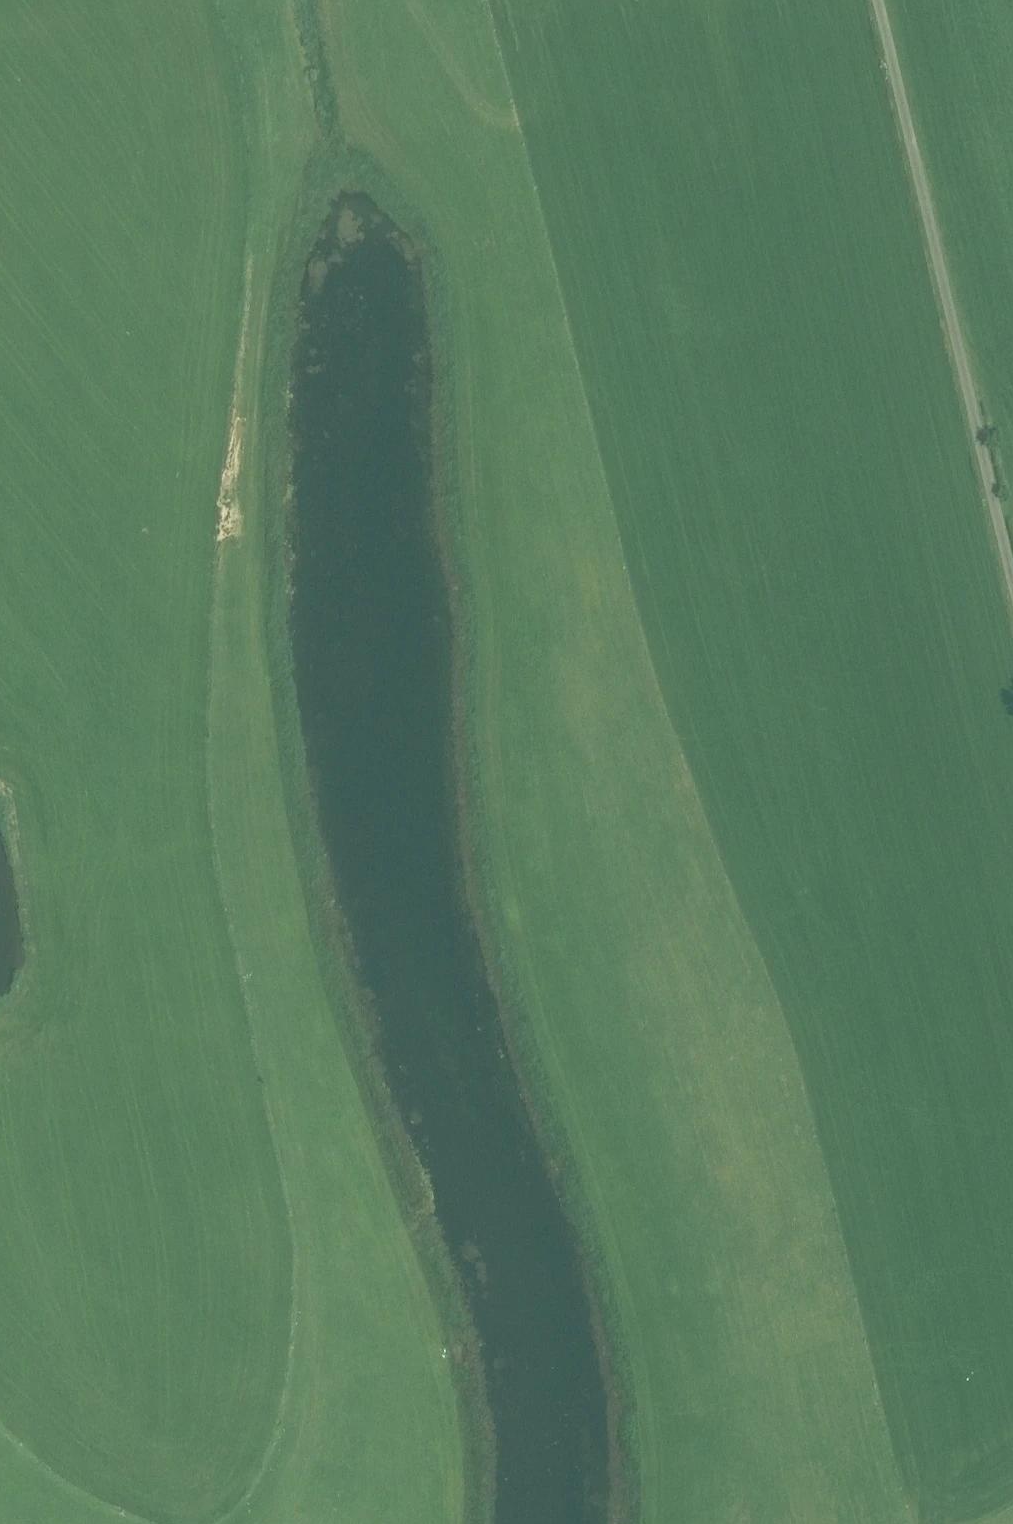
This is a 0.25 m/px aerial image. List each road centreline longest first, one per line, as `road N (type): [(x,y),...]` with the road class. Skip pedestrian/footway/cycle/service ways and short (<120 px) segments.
road 1 (unclassified): [(1012,581),(878,0)]

